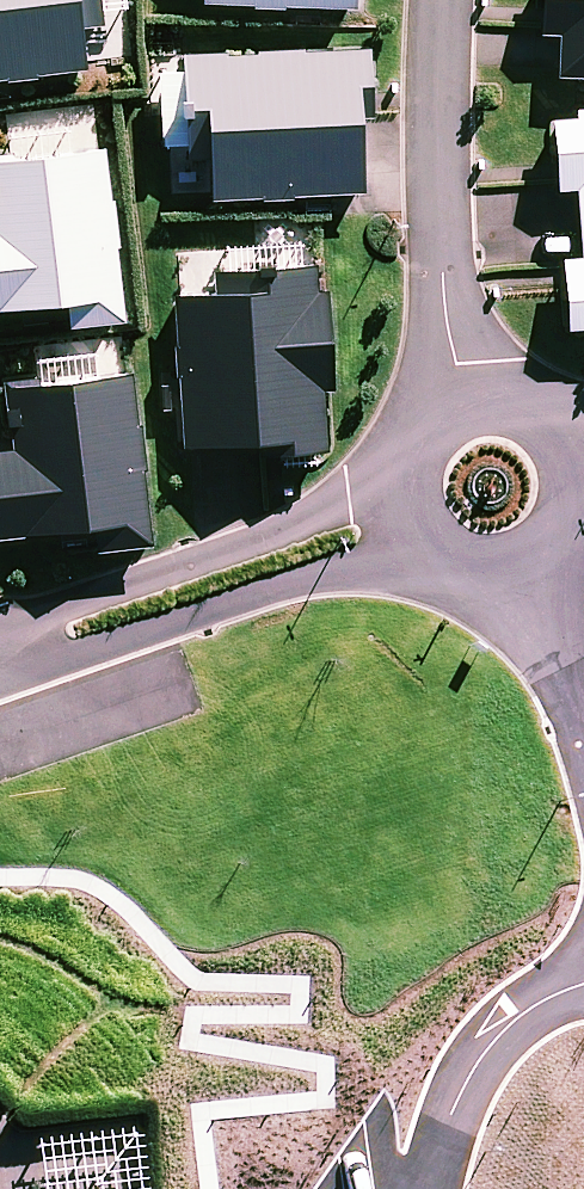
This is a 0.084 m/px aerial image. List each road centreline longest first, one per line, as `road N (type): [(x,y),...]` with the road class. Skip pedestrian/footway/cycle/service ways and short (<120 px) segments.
road 1 (residential): [(0,657),(414,512)]
road 2 (residential): [(442,0),(442,282),(464,410)]
road 3 (residential): [(521,565),(583,717)]
road 4 (residential): [(521,565),(499,570),(456,561),(414,512)]
road 5 (residential): [(464,410),(528,413),(571,461)]
road 6 (residential): [(571,461),(568,523),(521,565)]
road 7 (residential): [(414,512),(419,451),(464,410)]

